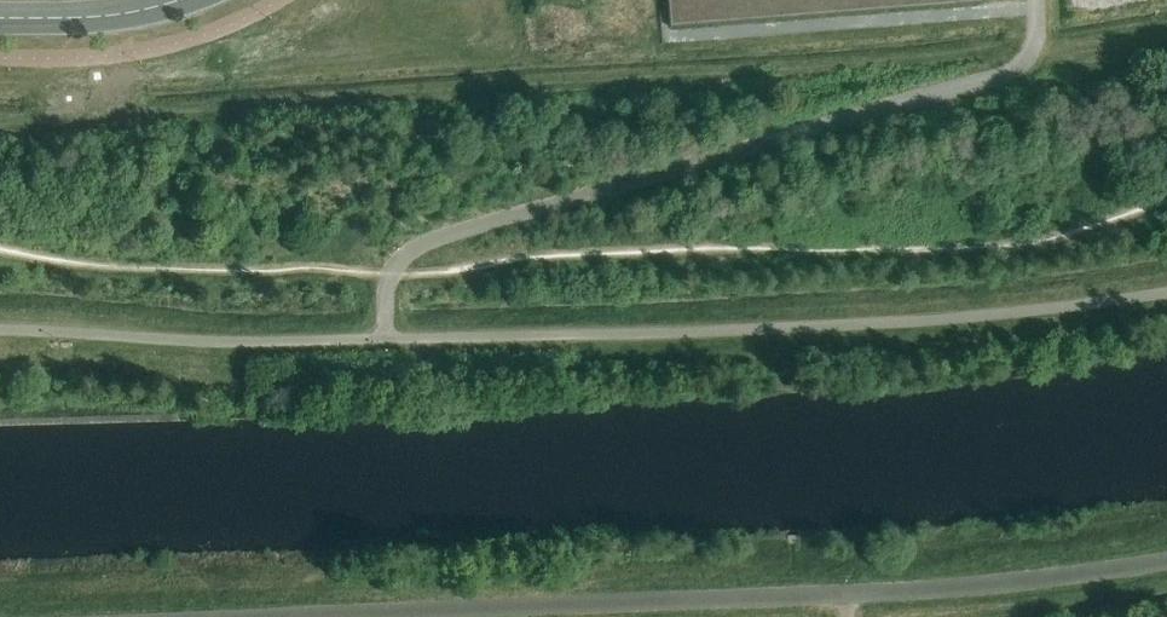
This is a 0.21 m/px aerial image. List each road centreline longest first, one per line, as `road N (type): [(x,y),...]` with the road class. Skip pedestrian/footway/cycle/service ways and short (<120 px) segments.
road 1 (primary): [(0,19),(104,17),(182,0)]

